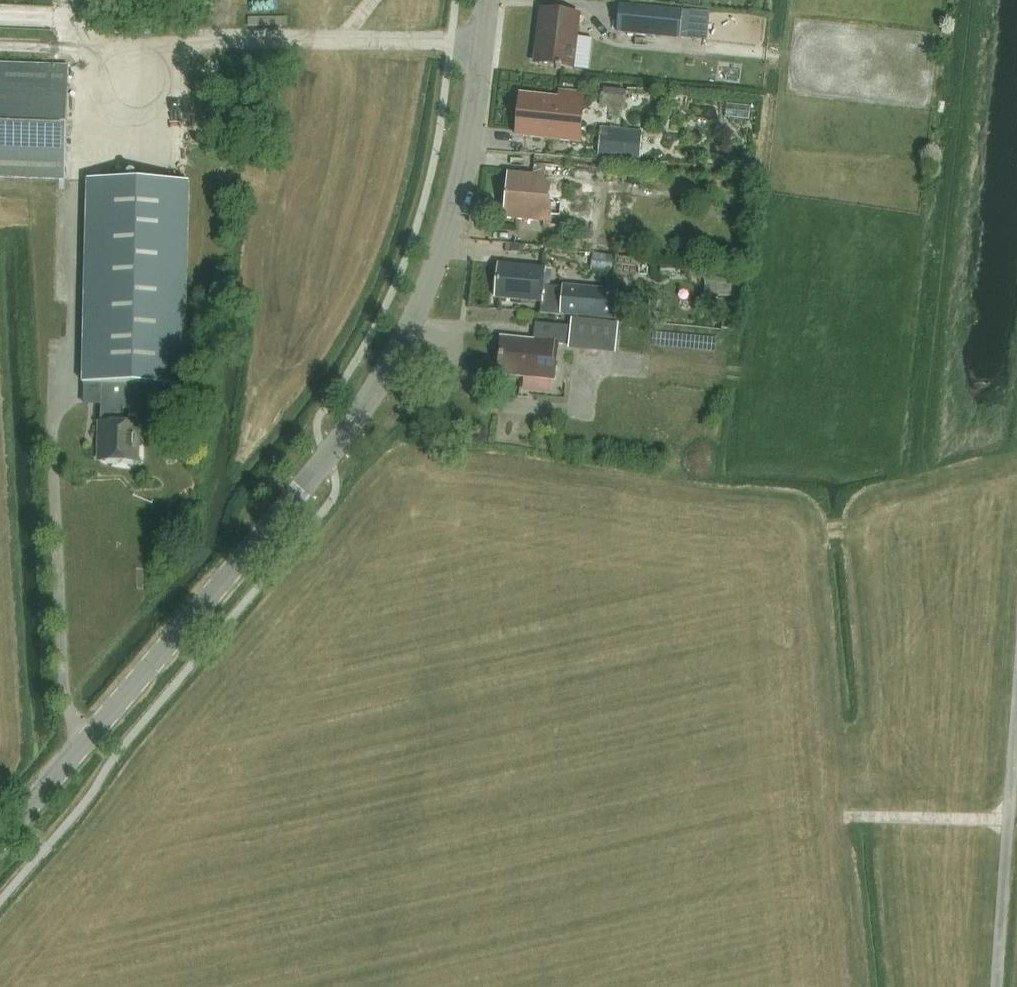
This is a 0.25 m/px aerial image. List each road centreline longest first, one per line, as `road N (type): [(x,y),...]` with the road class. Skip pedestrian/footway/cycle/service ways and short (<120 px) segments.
road 1 (tertiary): [(0,843),(328,457),(412,328),(471,144),(491,0)]
road 2 (track): [(1016,734),(998,986)]

